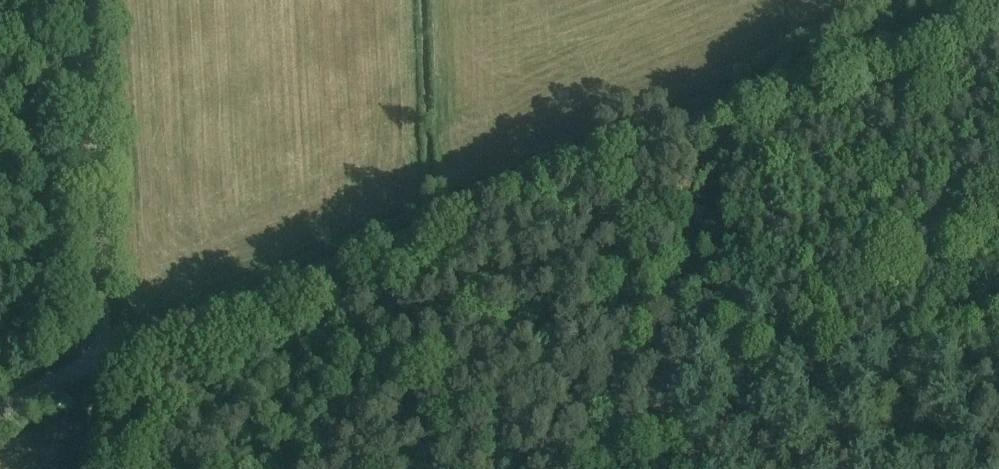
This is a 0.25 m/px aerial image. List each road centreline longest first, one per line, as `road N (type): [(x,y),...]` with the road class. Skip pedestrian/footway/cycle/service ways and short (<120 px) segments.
road 1 (unclassified): [(0,408),(996,0)]
road 2 (track): [(86,0),(105,297),(89,468)]
road 3 (track): [(672,129),(685,166),(673,468)]

